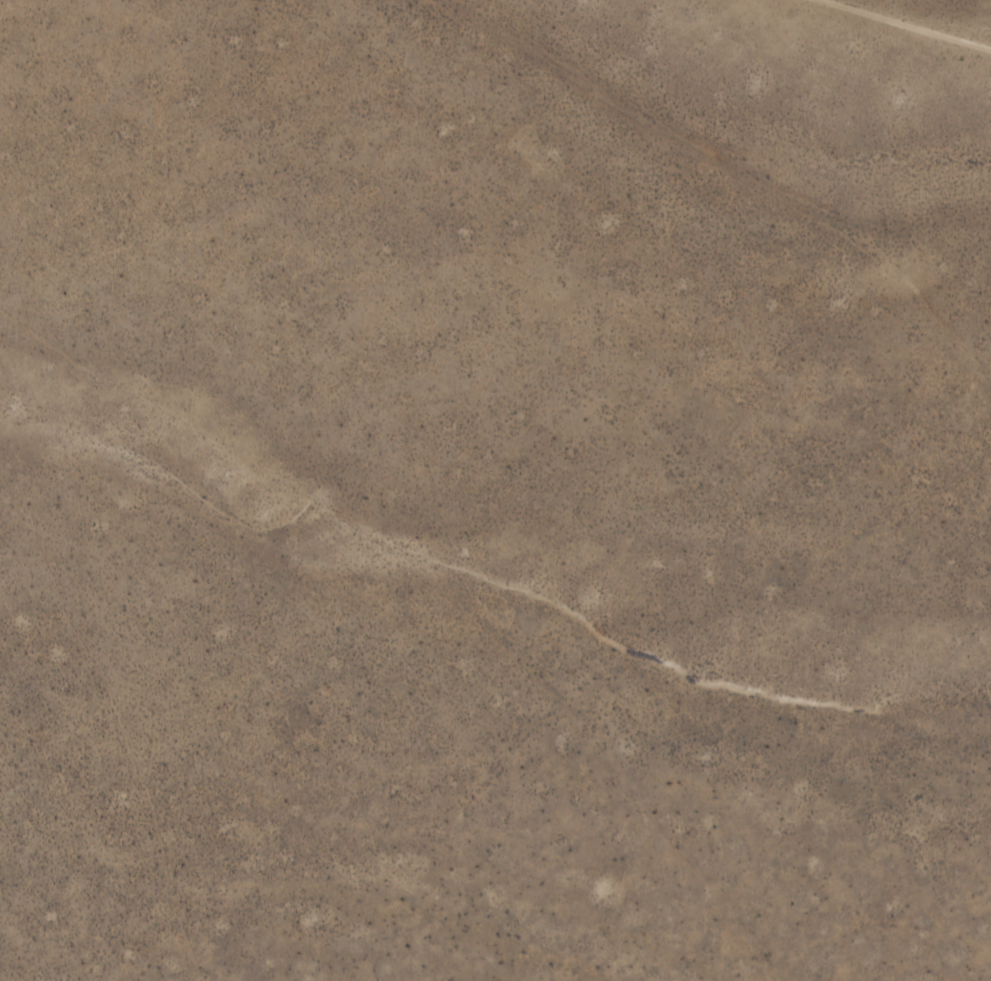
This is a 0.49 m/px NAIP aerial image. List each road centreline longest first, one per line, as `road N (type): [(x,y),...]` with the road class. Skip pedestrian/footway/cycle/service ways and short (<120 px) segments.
road 1 (track): [(990,54),(809,0)]

